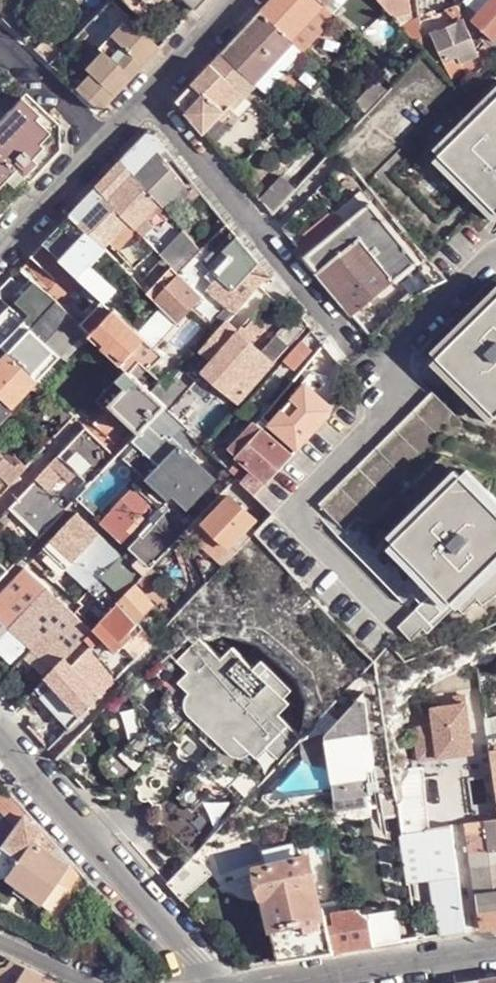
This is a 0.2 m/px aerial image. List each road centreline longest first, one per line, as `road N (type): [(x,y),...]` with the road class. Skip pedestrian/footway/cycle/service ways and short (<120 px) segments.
road 1 (residential): [(145,89),(366,357)]
road 2 (residential): [(219,982),(0,727)]
road 3 (residential): [(475,951),(297,982)]
road 4 (residential): [(98,138),(0,245)]
road 5 (residential): [(0,41),(98,138)]
road 6 (residential): [(457,824),(475,951)]
road 7 (residential): [(229,0),(145,89)]

